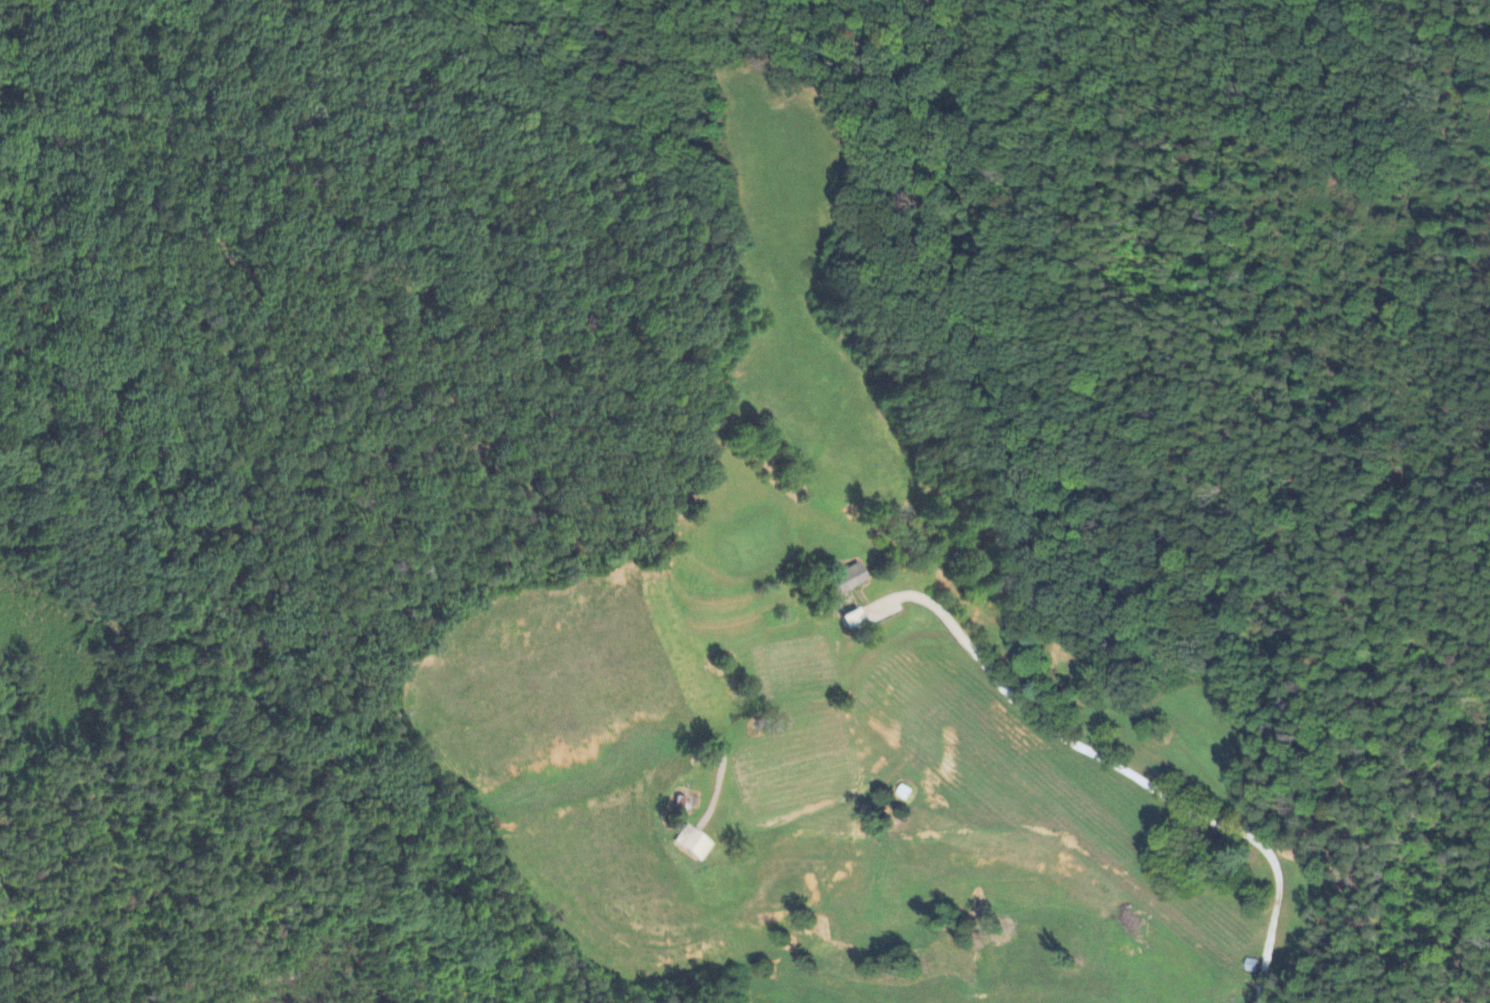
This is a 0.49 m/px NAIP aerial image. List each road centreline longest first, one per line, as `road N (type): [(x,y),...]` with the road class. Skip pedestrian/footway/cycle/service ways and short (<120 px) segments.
road 1 (residential): [(1259,1002),(1279,884),(1274,857),(1261,842)]

